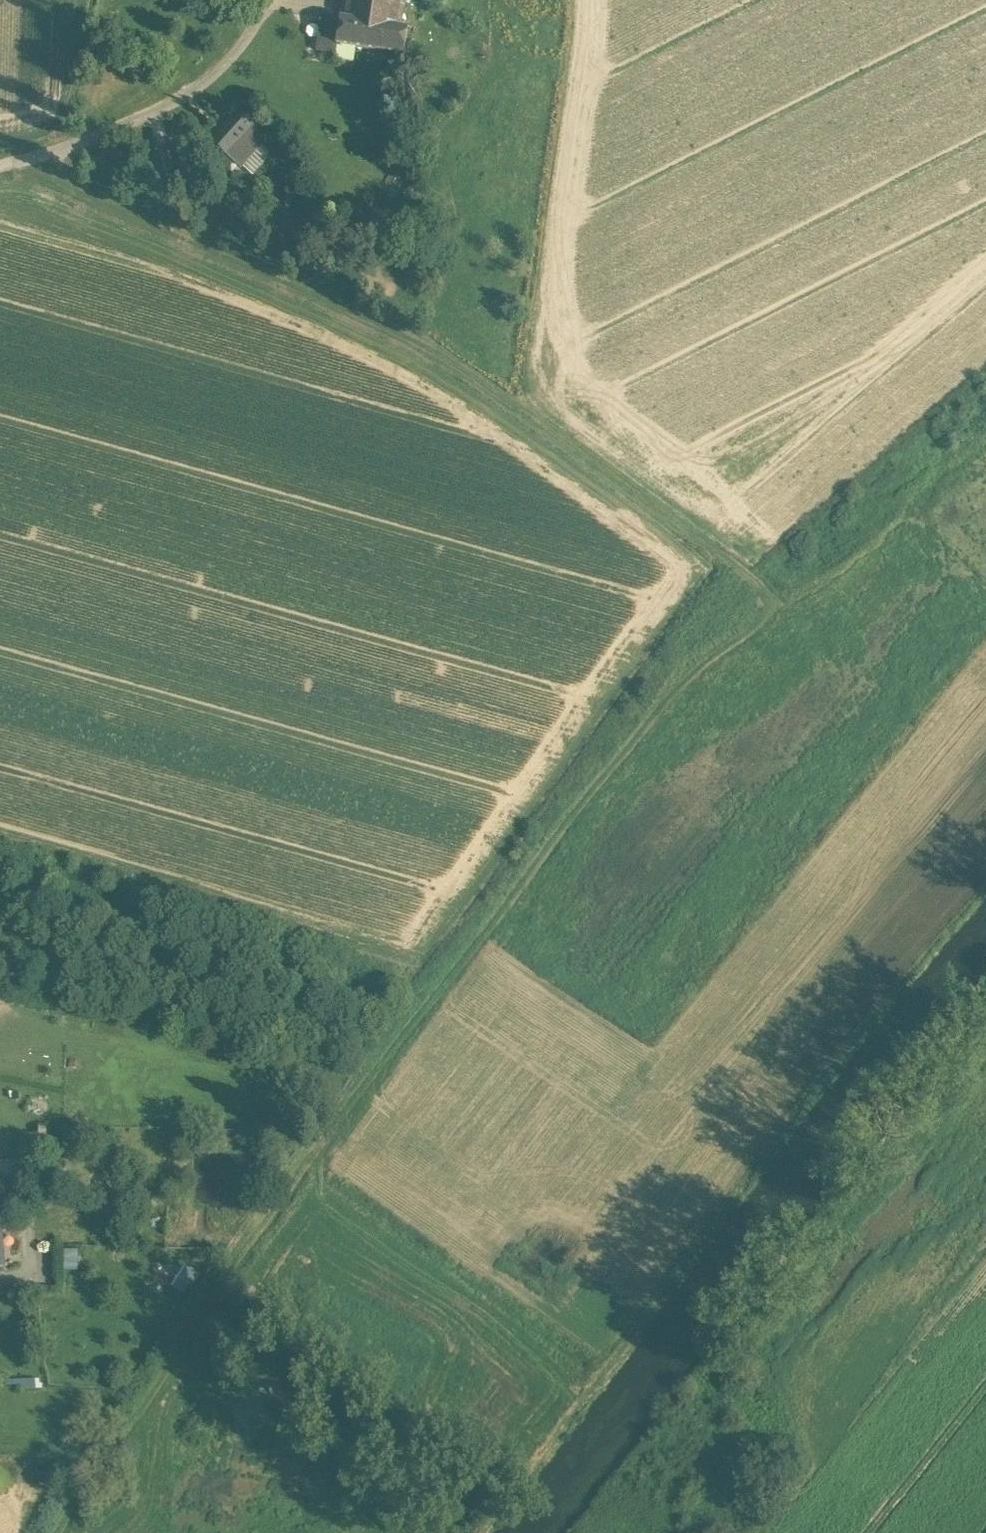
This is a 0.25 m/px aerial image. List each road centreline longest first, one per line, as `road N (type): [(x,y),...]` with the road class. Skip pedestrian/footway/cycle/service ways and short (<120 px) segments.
road 1 (track): [(765,590),(457,357),(331,293),(151,218),(0,167)]
road 2 (track): [(76,1532),(310,1160)]
road 3 (track): [(0,165),(128,127),(196,95),(238,57),(277,0)]

